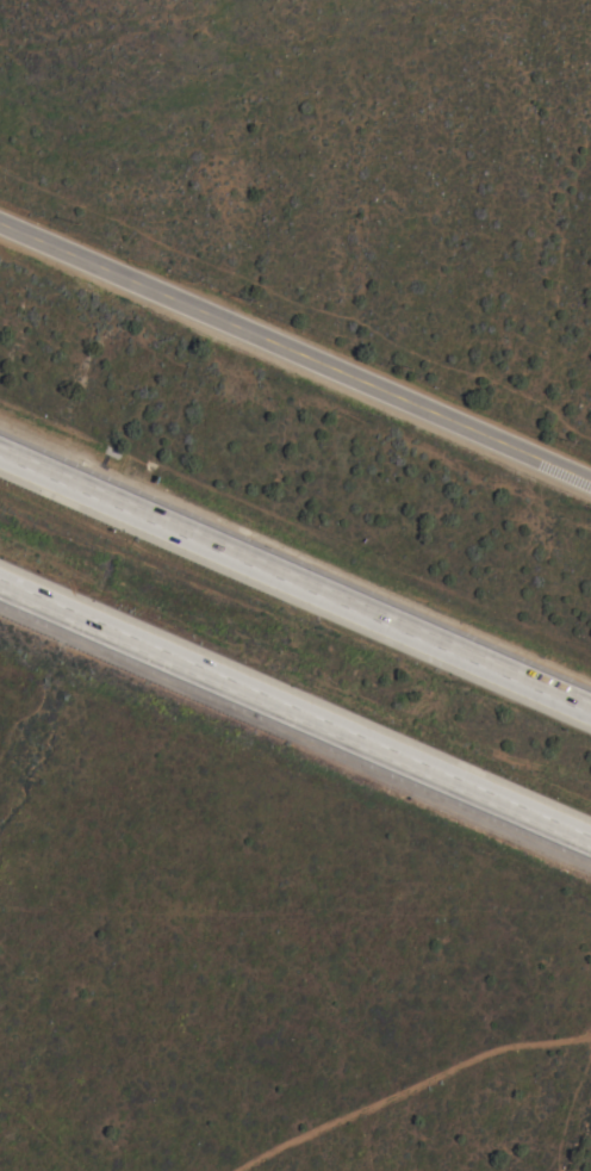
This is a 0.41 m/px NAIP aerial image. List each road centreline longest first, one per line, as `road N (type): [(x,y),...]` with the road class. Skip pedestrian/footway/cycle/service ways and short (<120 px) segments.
road 1 (primary): [(0,228),(590,489)]
road 2 (motorway): [(590,714),(0,459)]
road 3 (motorway): [(0,578),(590,832)]

